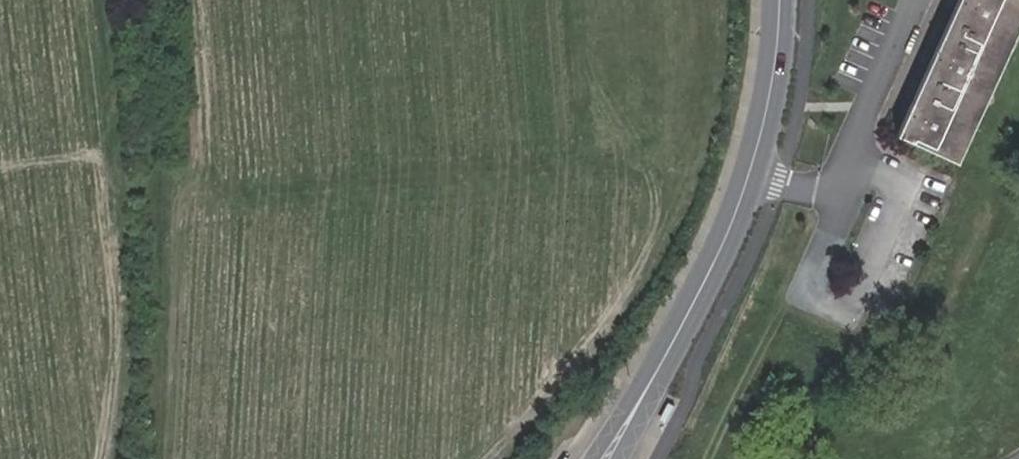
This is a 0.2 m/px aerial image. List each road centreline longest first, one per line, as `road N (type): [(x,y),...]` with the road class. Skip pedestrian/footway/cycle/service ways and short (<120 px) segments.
road 1 (secondary): [(783,0),(753,173),(700,294),(609,458)]
road 2 (track): [(0,160),(101,147),(126,345),(103,458)]

